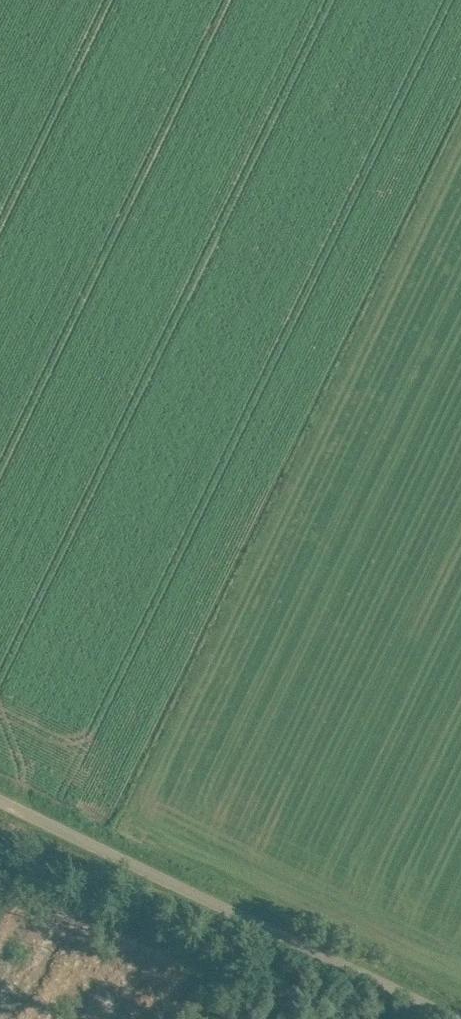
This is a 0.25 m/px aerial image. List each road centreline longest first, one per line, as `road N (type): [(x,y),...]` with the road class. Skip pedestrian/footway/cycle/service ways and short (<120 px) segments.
road 1 (unclassified): [(460,1013),(0,791)]

